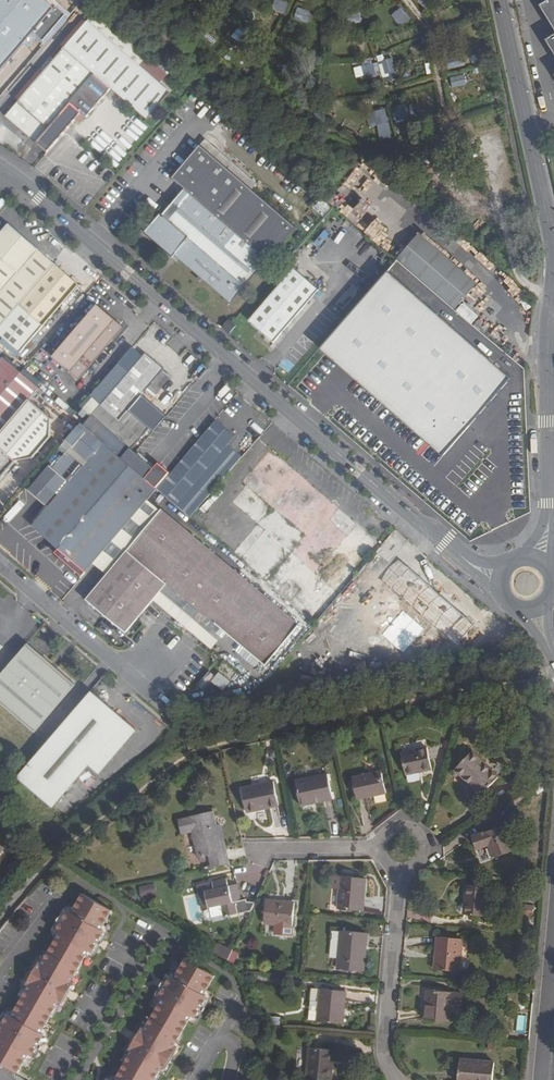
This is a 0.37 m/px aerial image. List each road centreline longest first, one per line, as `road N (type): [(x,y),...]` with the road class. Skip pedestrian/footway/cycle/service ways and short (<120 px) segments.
road 1 (unclassified): [(0,167),(498,583)]
road 2 (residential): [(391,1079),(382,1063),(400,850),(251,851)]
road 3 (unclassified): [(553,281),(546,421),(551,505),(538,560)]
road 4 (unclassified): [(499,0),(553,260)]
road 5 (unclassified): [(170,709),(0,566)]
road 6 (unclassified): [(540,1079),(553,946)]

